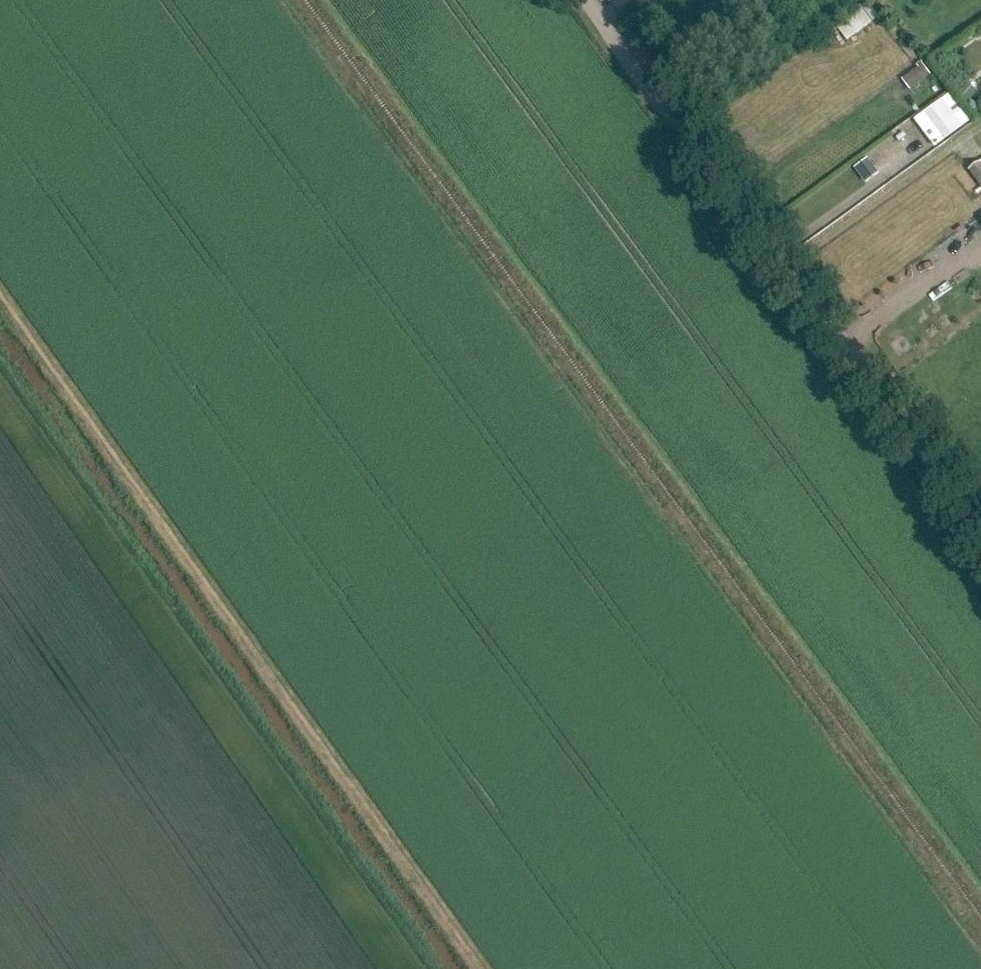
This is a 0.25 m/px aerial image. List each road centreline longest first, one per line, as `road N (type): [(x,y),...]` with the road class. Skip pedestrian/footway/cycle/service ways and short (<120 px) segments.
road 1 (unclassified): [(588,0),(980,530)]

